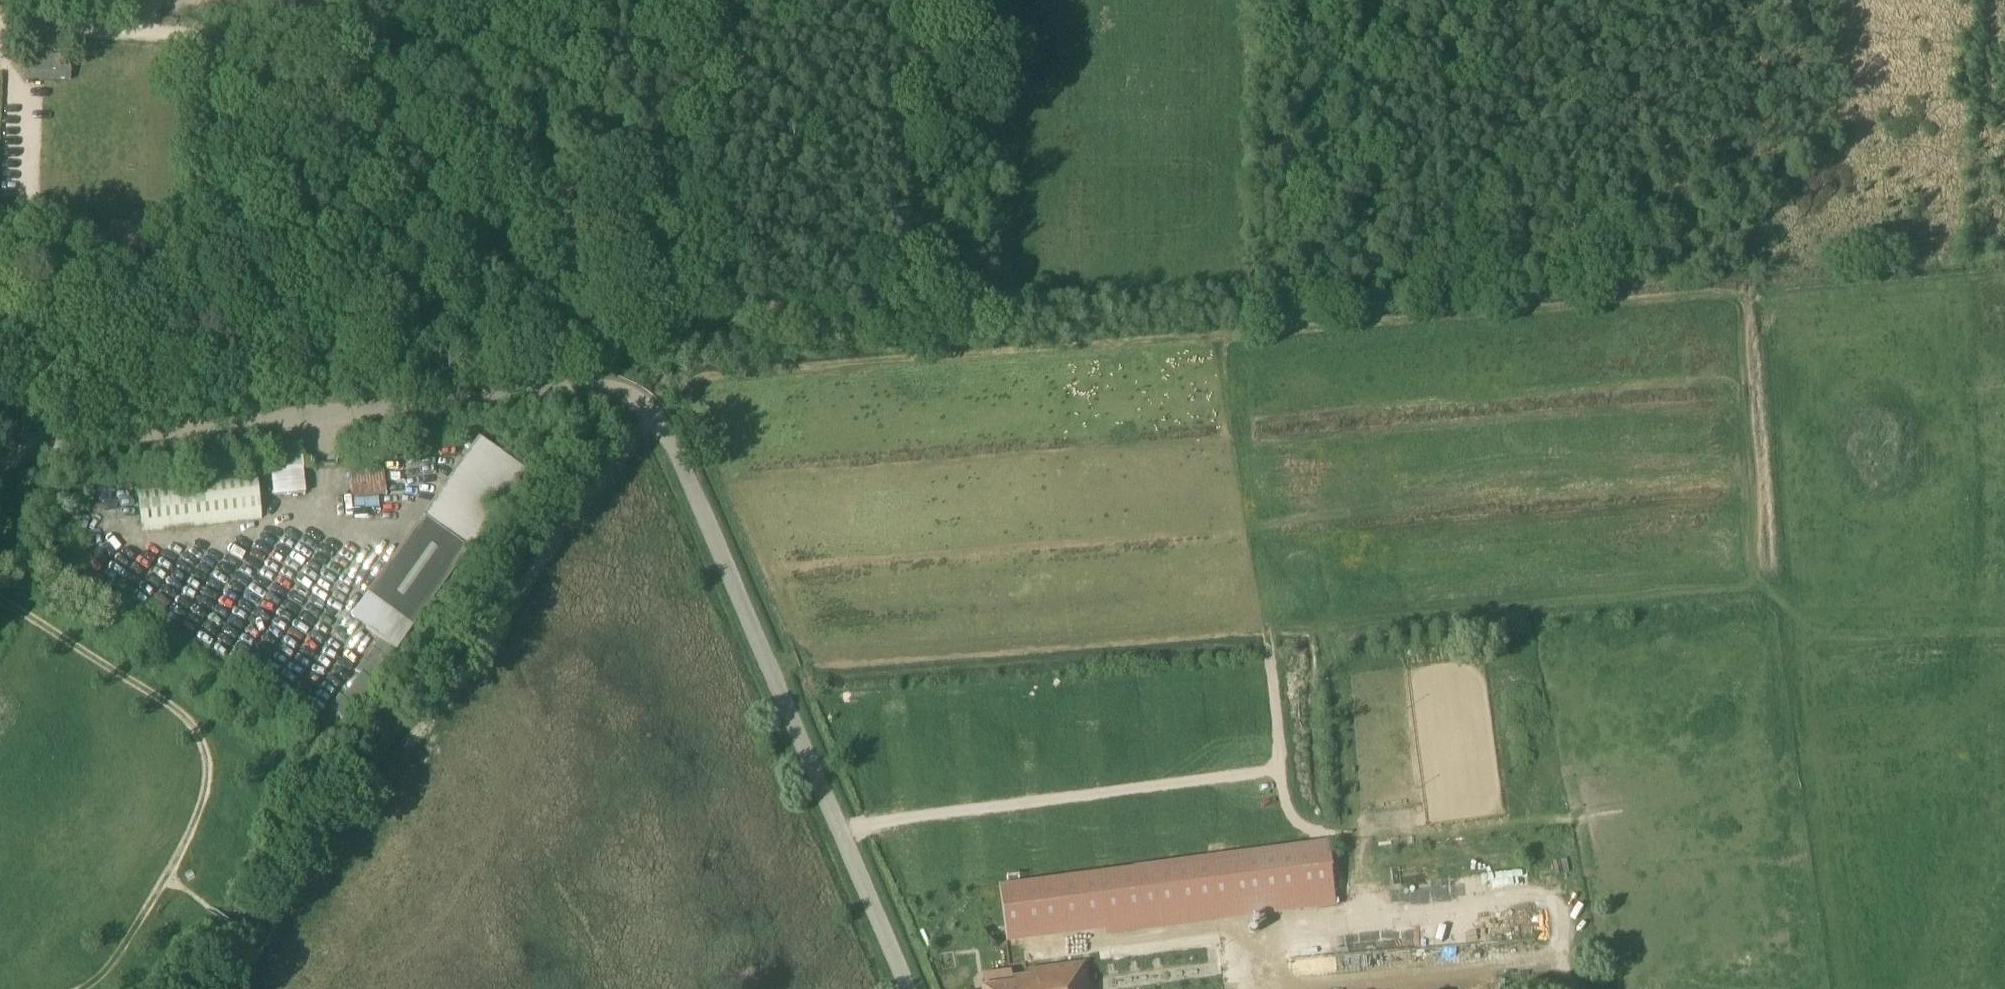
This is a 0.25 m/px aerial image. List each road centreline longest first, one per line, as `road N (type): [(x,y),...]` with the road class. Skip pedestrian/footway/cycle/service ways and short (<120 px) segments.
road 1 (unclassified): [(909,988),(665,422),(647,402),(575,388),(0,447)]

